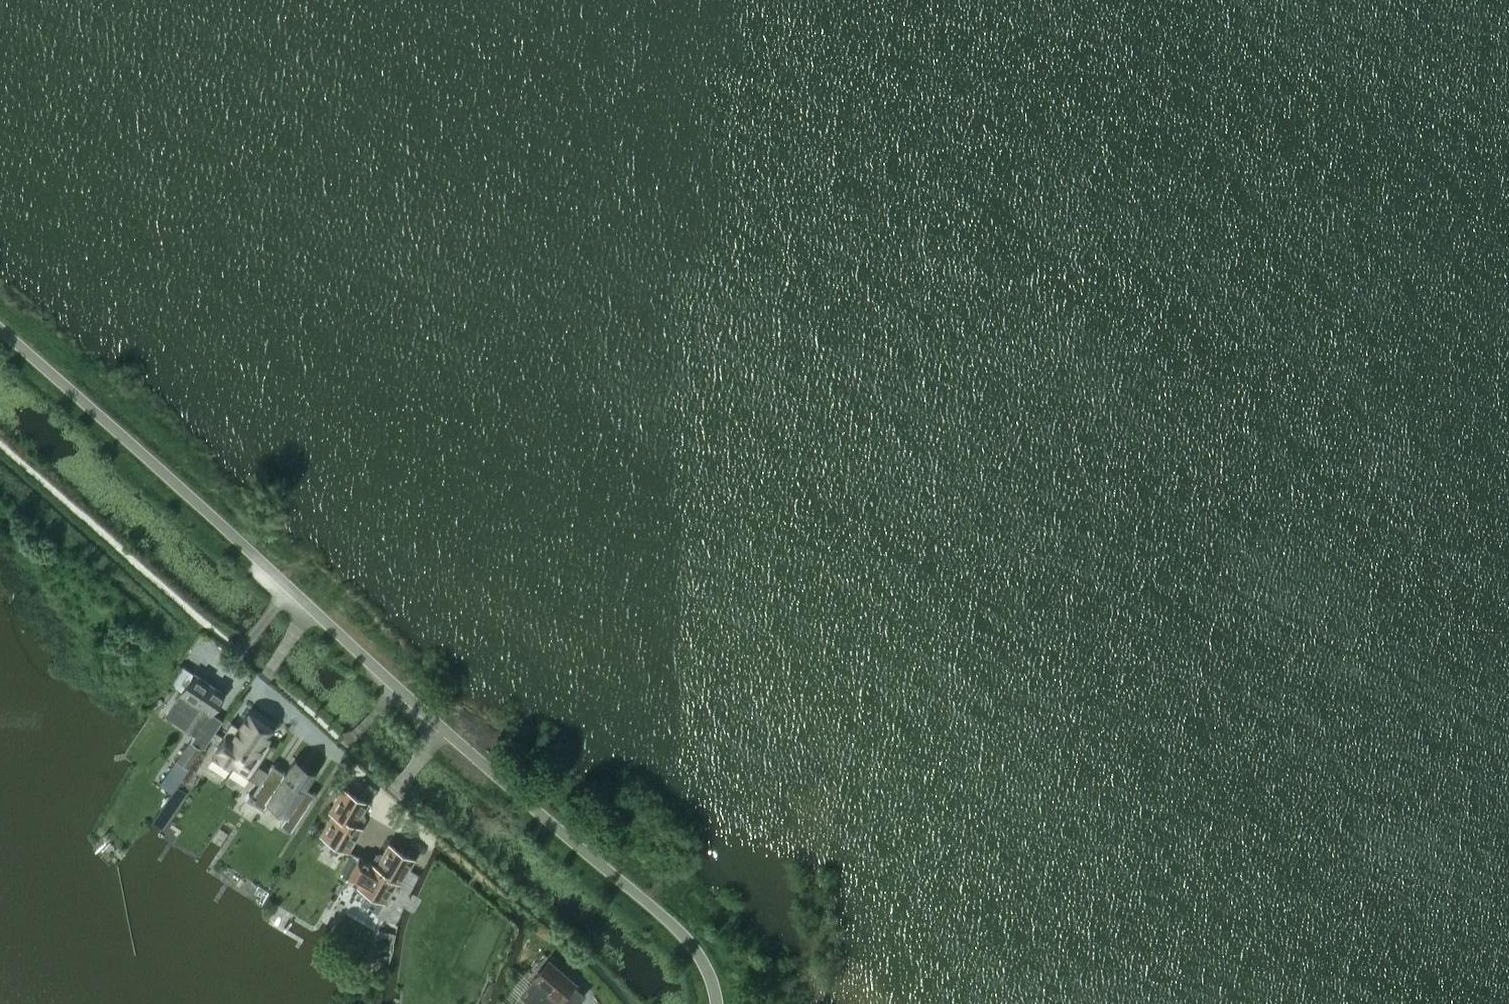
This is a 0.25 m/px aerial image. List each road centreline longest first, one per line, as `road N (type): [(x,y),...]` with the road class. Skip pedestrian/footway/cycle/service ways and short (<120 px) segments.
road 1 (unclassified): [(715,1003),(692,945),(0,329)]

